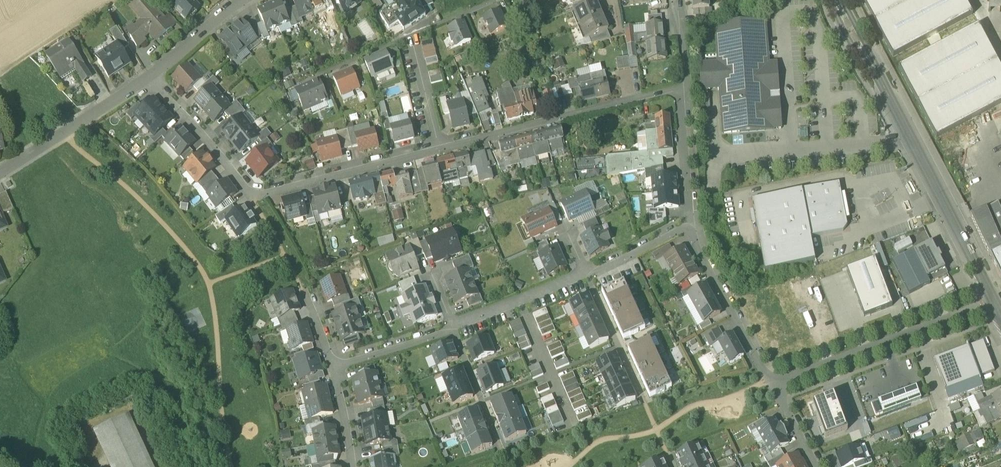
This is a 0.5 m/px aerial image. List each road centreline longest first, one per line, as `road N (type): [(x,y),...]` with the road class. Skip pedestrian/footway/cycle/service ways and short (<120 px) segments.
road 1 (secondary): [(837,0),(995,304)]
road 2 (residential): [(439,147),(686,90)]
road 3 (unclassified): [(995,304),(775,386)]
road 4 (residential): [(257,196),(439,147)]
road 5 (residential): [(697,224),(704,256),(775,386)]
road 6 (residential): [(0,172),(150,76)]
road 7 (residential): [(257,196),(150,76)]
road 8 (residential): [(588,276),(454,329)]
road 9 (residential): [(588,276),(645,402)]
road 10 (residential): [(686,90),(697,224)]
road 11 (residential): [(454,329),(501,449)]
road 12 (residential): [(454,329),(337,364)]

